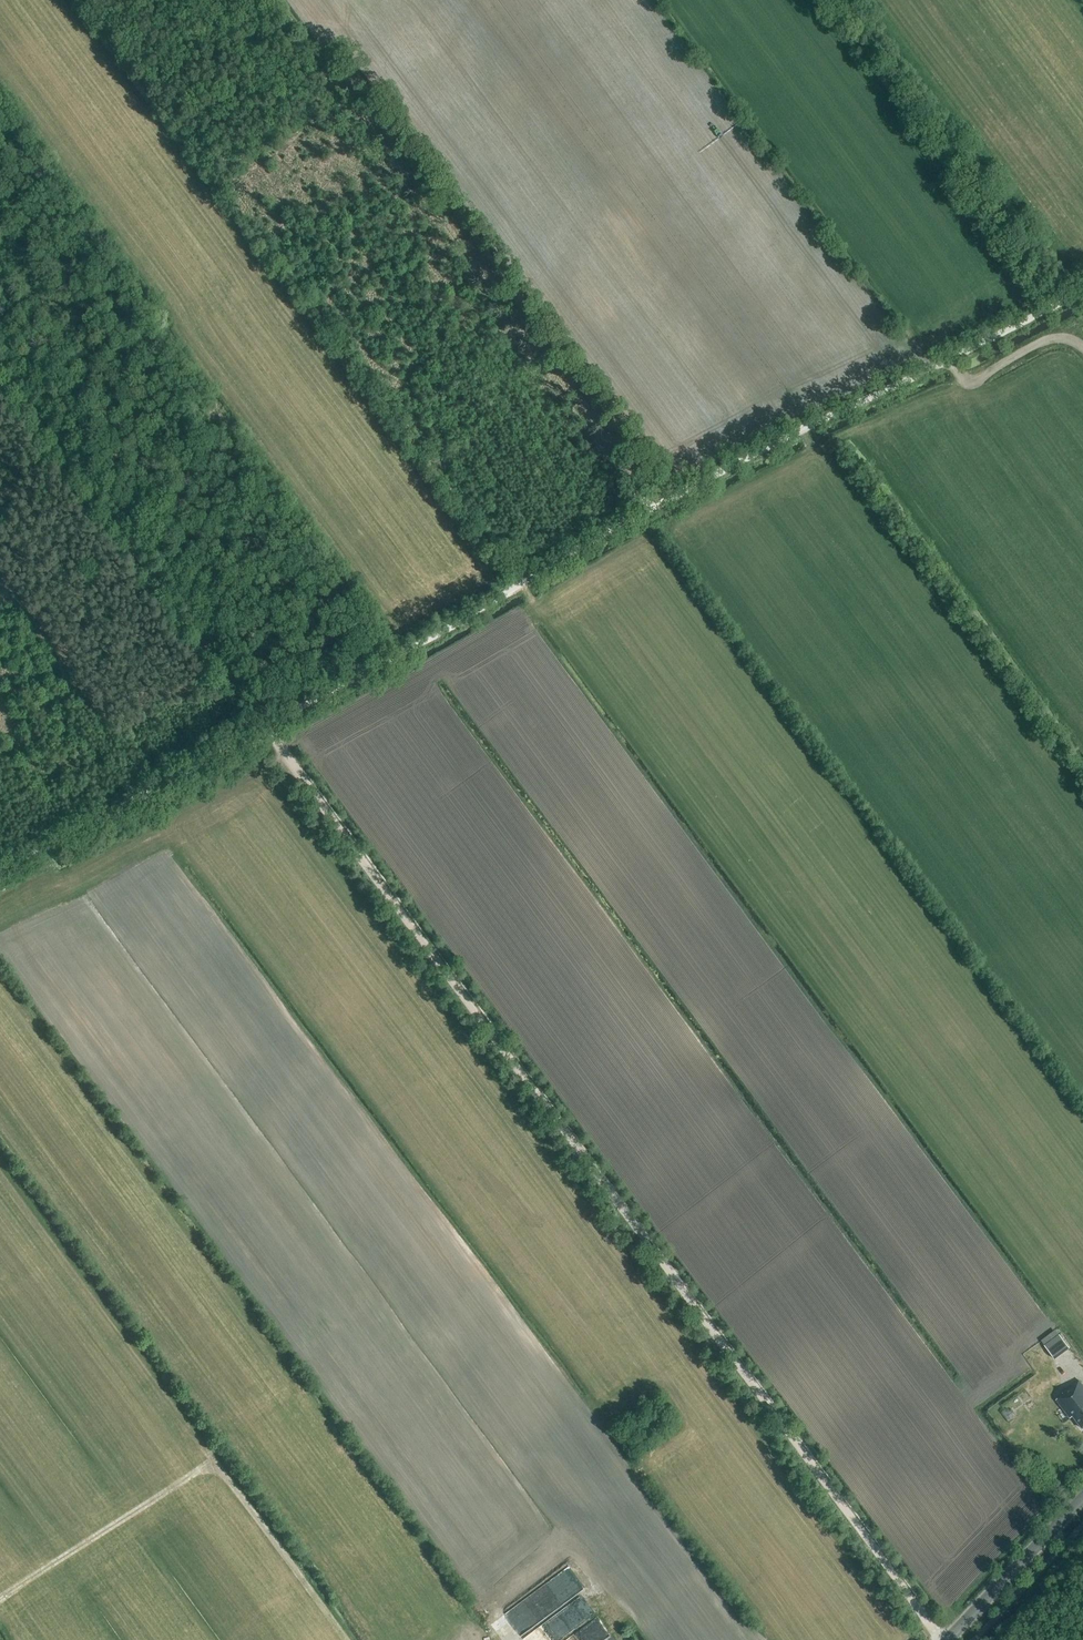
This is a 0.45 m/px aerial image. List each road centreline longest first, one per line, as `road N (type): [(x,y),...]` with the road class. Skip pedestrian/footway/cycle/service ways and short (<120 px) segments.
road 1 (track): [(942,1639),(267,727)]
road 2 (track): [(267,727),(649,509),(1082,287)]
road 3 (track): [(267,727),(0,382)]
road 4 (track): [(0,873),(267,727)]
road 5 (tertiary): [(949,1639),(1082,1500)]

